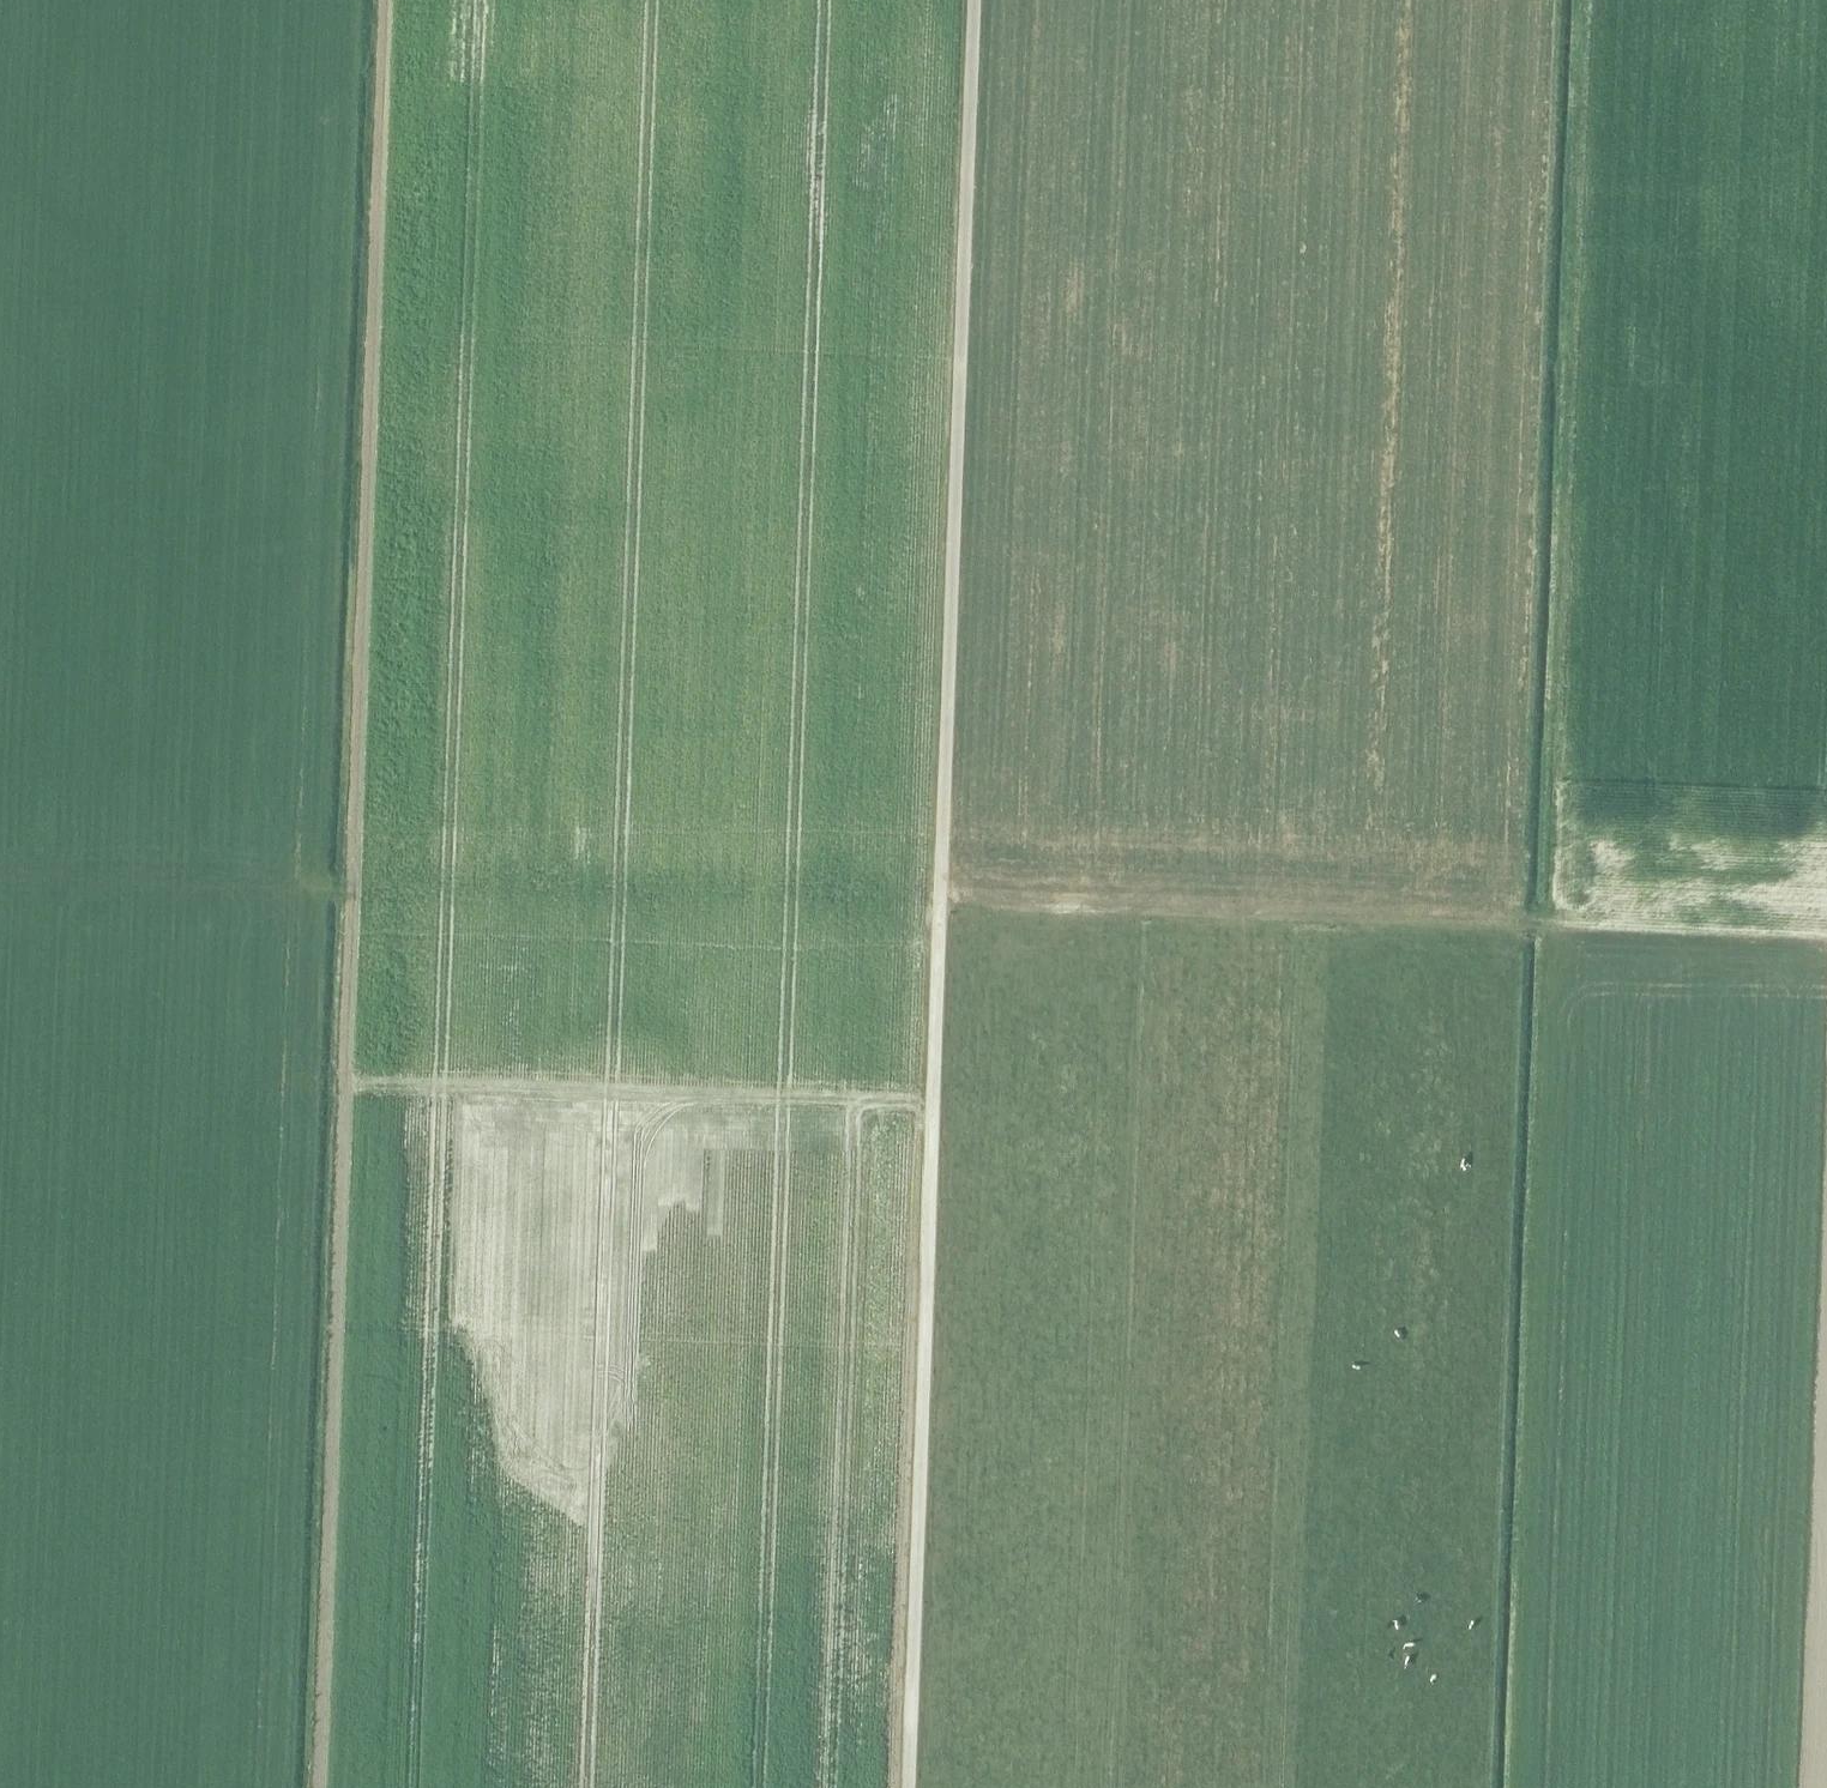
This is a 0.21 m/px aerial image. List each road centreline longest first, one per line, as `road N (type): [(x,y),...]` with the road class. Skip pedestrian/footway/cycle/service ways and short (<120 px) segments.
road 1 (unclassified): [(906,1787),(968,0)]

